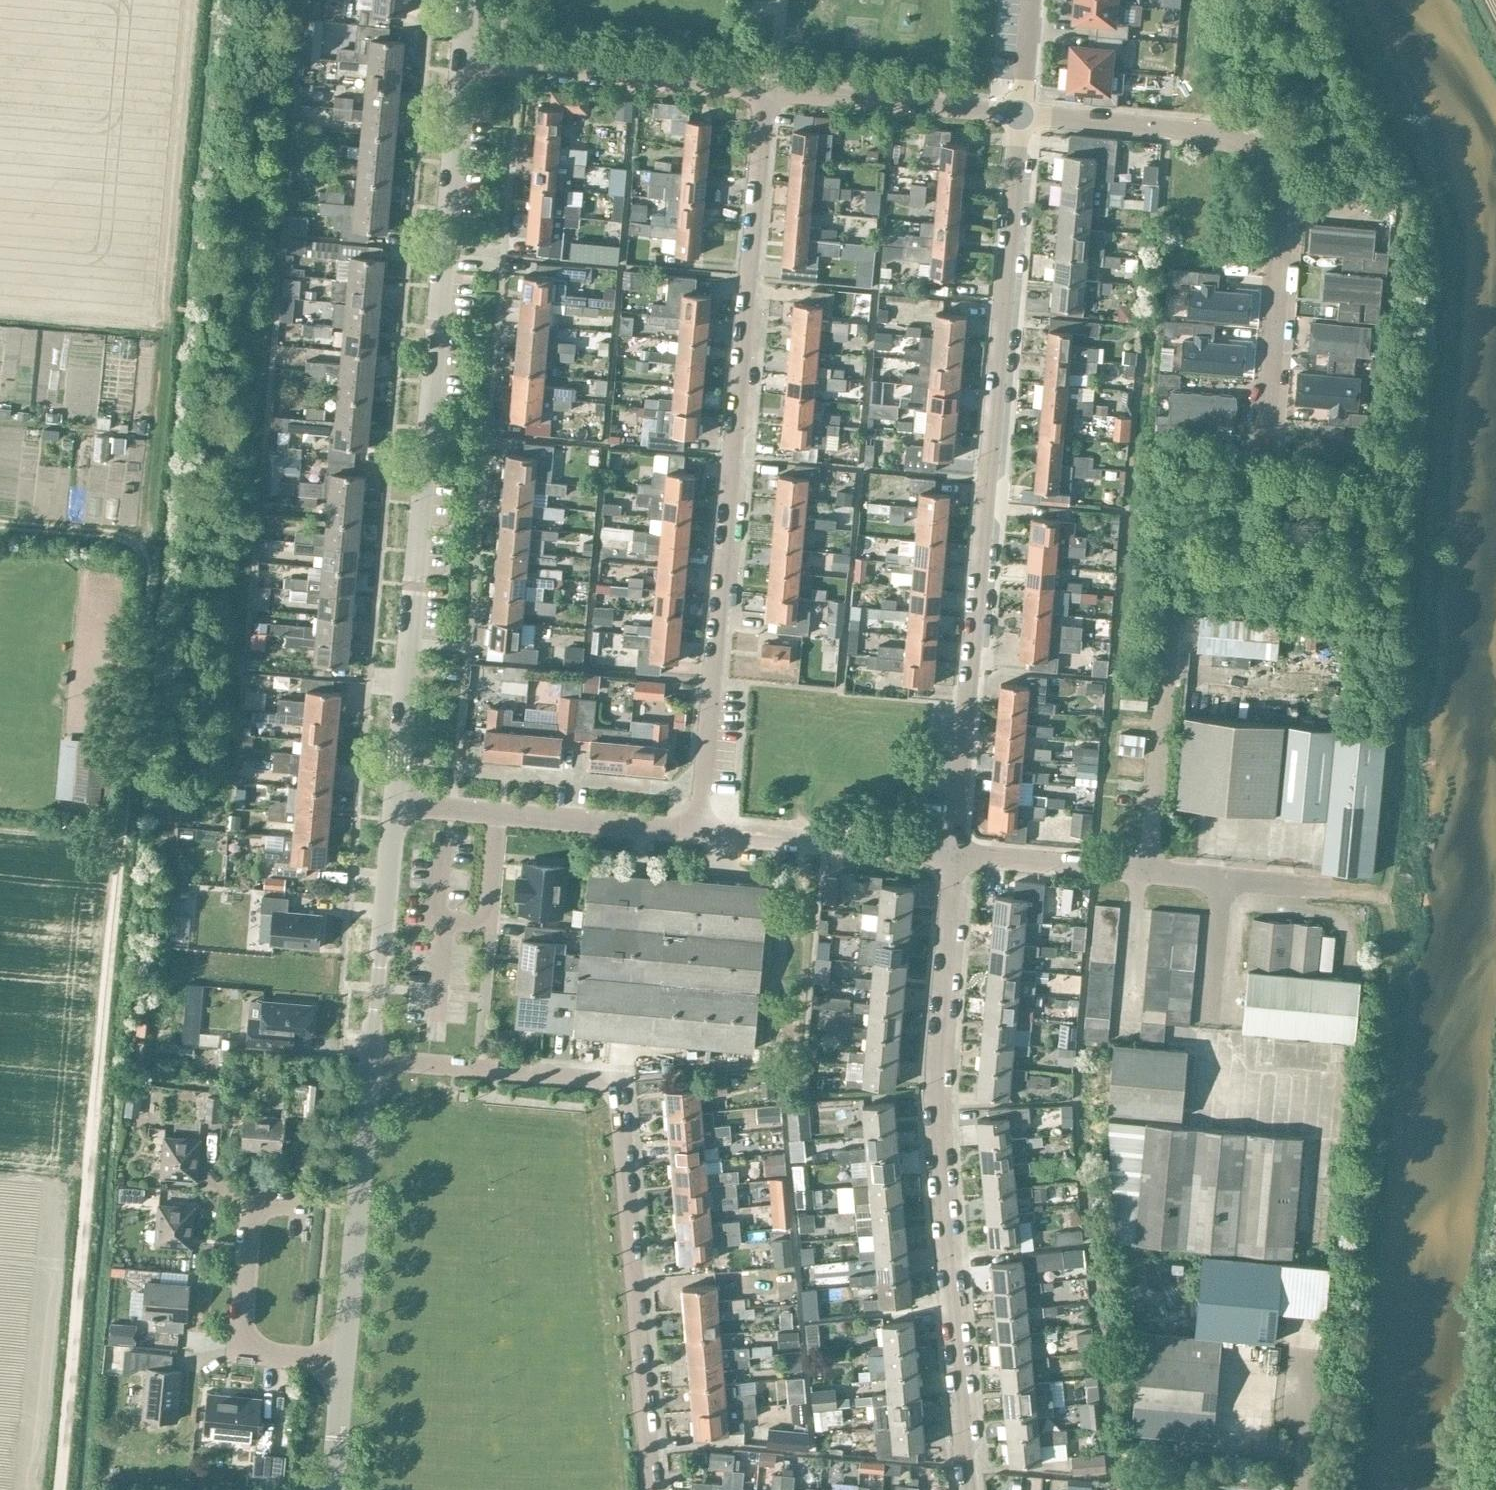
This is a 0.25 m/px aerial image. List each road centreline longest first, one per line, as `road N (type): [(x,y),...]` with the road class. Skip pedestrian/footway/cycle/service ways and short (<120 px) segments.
road 1 (track): [(162,367),(62,1489)]
road 2 (residential): [(953,853),(1022,111)]
road 3 (residential): [(393,803),(462,61)]
road 4 (residential): [(700,830),(771,90)]
road 5 (residential): [(371,1053),(619,1077),(651,1489)]
road 6 (residential): [(969,1489),(939,1125),(953,853)]
road 7 (residential): [(1022,111),(1219,129),(1260,148),(1275,167),(1285,206),(1269,414)]
road 8 (residential): [(1364,891),(953,853)]
road 9 (residential): [(462,61),(771,90)]
road 10 (residential): [(700,830),(393,803)]
road 11 (residential): [(343,1357),(371,1053)]
road 12 (residential): [(343,1357),(243,1348),(254,1204),(299,1209)]
road 13 (residential): [(953,853),(700,830)]
road 14 (residential): [(771,90),(1022,111)]
road 15 (residential): [(371,1053),(393,803)]
road 16 (residential): [(331,1489),(343,1357)]

